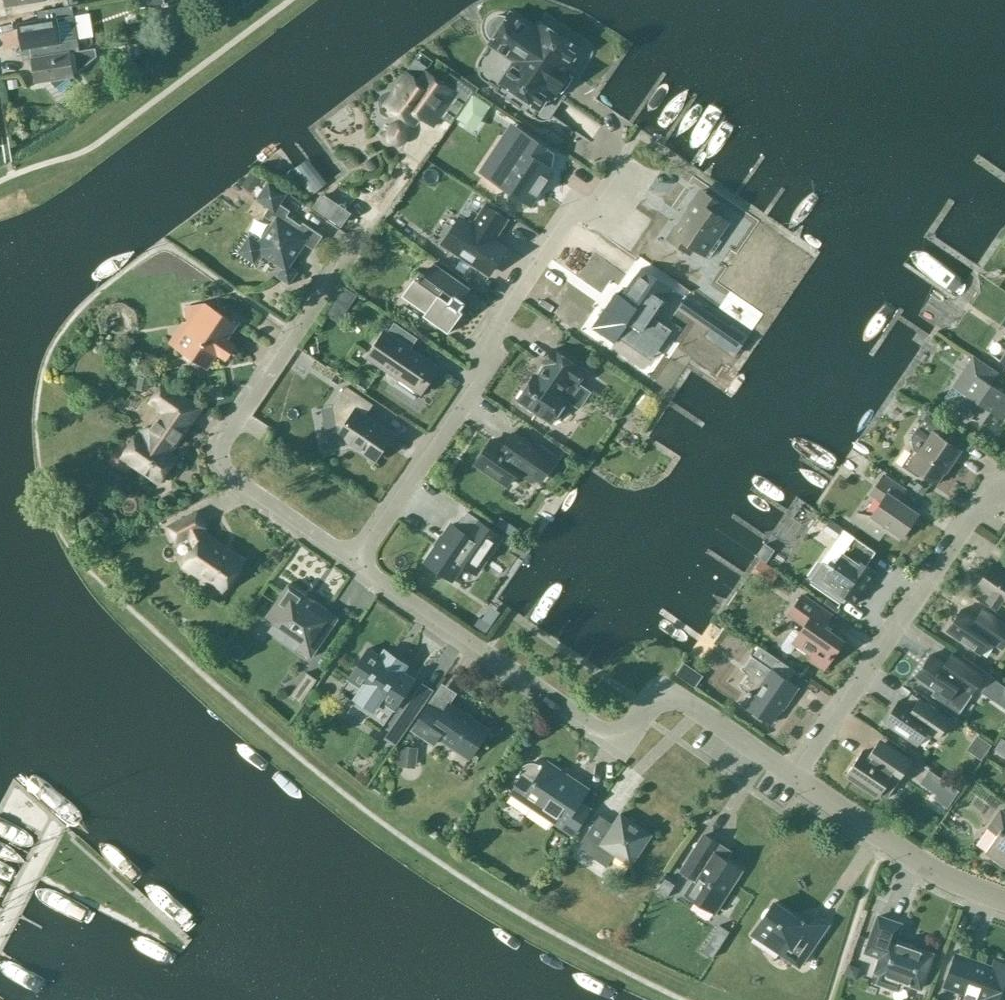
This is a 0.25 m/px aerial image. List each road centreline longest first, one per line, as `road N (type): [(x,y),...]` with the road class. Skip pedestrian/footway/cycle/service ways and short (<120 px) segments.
road 1 (residential): [(796,780),(691,711),(658,711),(624,743),(366,566)]
road 2 (residential): [(366,566),(496,365),(500,328),(578,206),(639,176)]
road 3 (residential): [(366,566),(229,474),(222,446),(359,245)]
road 4 (residential): [(796,780),(1004,474)]
road 5 (residential): [(1004,904),(951,880),(796,780)]

